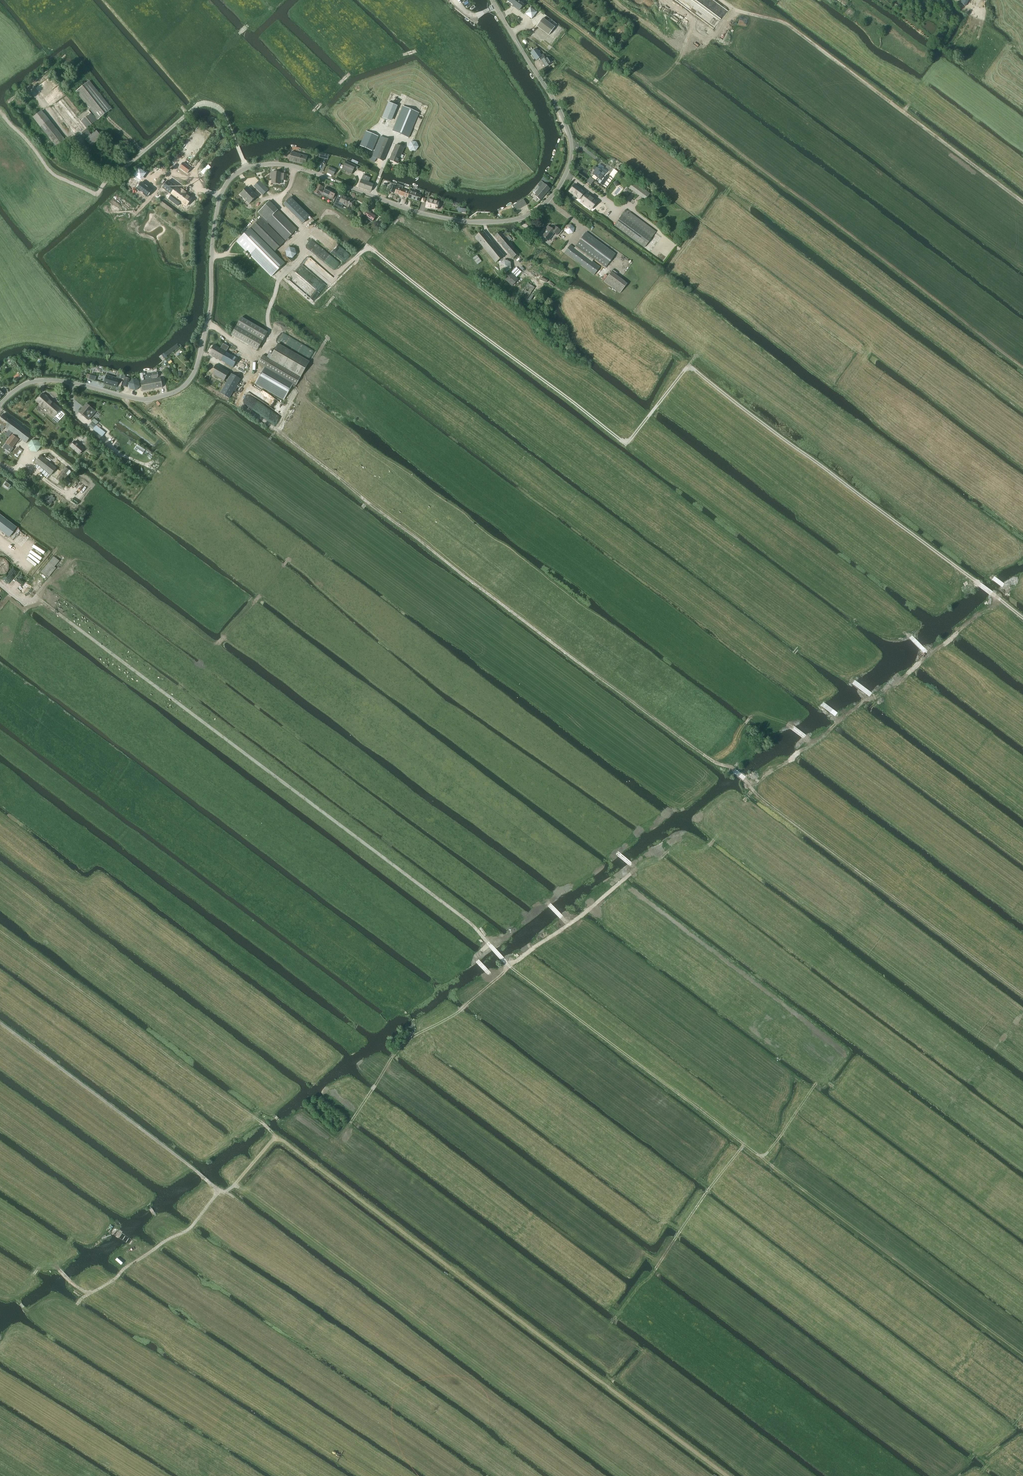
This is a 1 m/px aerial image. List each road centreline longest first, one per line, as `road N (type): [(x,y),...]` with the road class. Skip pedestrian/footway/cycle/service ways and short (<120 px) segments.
road 1 (tertiary): [(0,405),(38,381),(142,400),(185,385),(208,323),(219,200),(247,168),(290,166),(417,214),(469,223),(513,221),(547,203),(563,183),(572,144),(493,0)]
road 2 (track): [(764,1160),(229,741),(36,597),(23,603),(0,586)]
road 3 (track): [(727,1475),(282,1140),(226,1193)]
road 4 (track): [(737,771),(714,763),(242,399)]
road 5 (track): [(371,1305),(0,1024)]
road 6 (track): [(820,1083),(764,1160),(1022,1354)]
road 7 (track): [(1022,992),(745,780)]
road 8 (track): [(749,785),(947,644),(1022,579)]
road 9 (track): [(751,0),(1022,205)]
road 10 (track): [(720,832),(708,848),(668,853),(636,871),(508,965)]
road 11 (track): [(746,1146),(611,1328)]
road 12 (track): [(89,1294),(189,1231),(219,1190)]
road 13 (track): [(0,112),(55,176),(98,195),(104,182)]
road 14 (track): [(397,1051),(461,1011),(508,965)]
road 15 (track): [(753,790),(720,832),(689,817),(654,778)]
road 16 (track): [(18,1300),(28,1311),(77,1305),(89,1294),(59,1269)]

